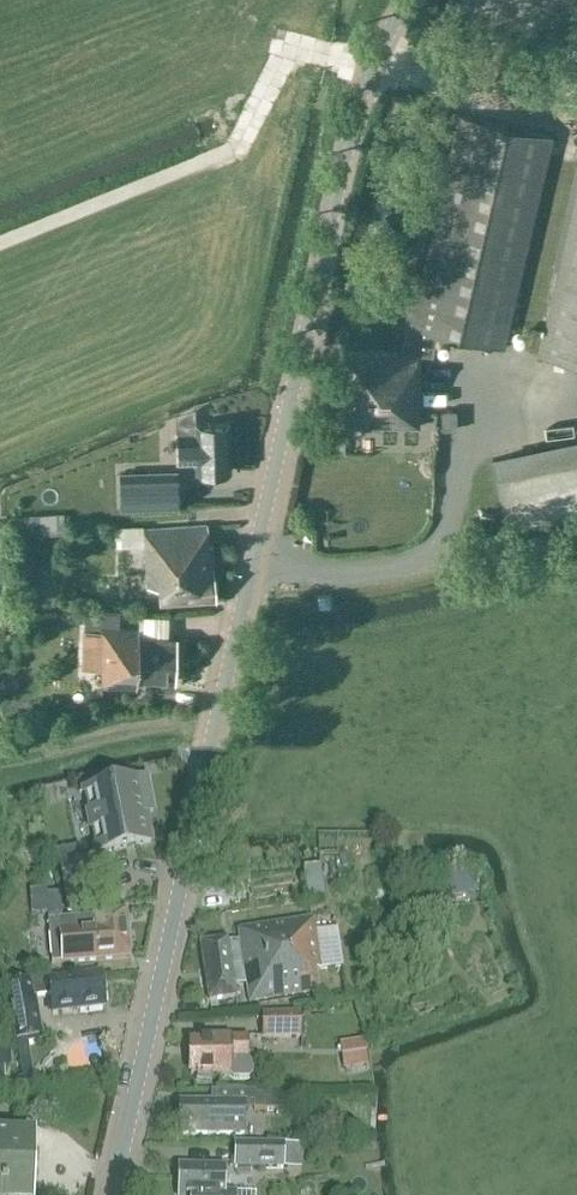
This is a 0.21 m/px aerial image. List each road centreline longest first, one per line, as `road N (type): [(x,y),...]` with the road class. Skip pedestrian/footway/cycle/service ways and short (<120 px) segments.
road 1 (tertiary): [(117,1194),(324,320),(373,63),(429,0)]
road 2 (track): [(0,242),(233,154),(288,46),(373,63)]

